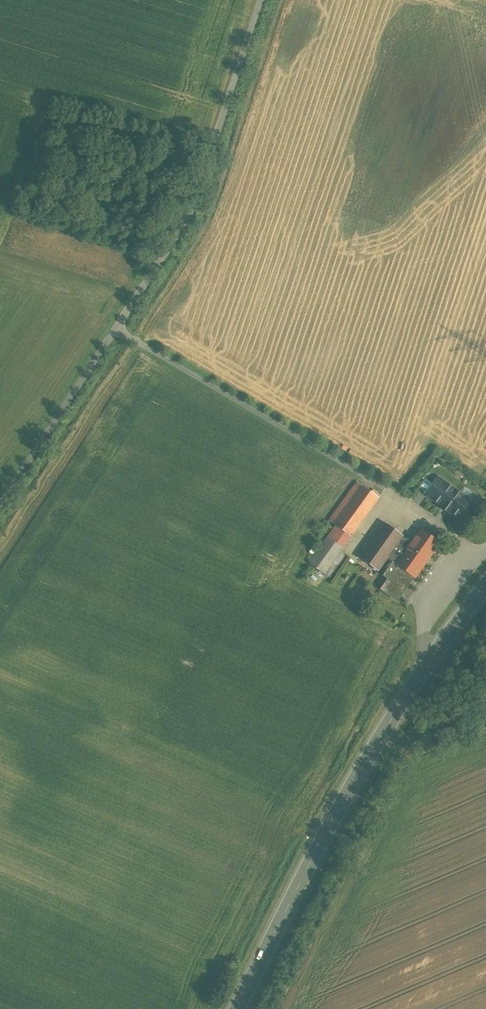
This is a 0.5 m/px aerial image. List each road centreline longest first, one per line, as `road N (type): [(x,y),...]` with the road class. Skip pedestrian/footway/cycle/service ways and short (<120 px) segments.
road 1 (unclassified): [(0,503),(194,204),(263,0)]
road 2 (secondary): [(485,586),(355,777),(237,1008)]

